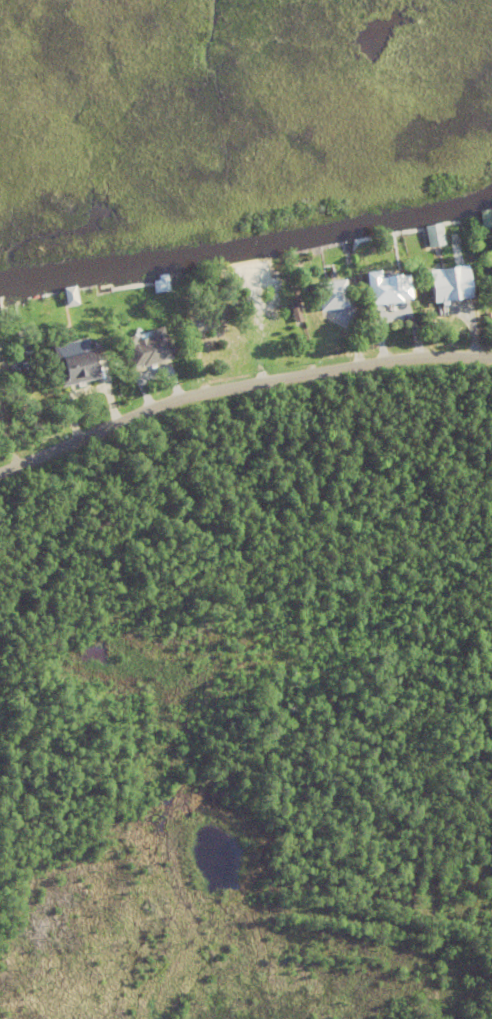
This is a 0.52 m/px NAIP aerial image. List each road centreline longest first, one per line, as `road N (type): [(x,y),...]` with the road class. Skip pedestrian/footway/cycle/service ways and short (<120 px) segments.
road 1 (track): [(200,951),(170,907),(158,867),(169,822),(207,782),(325,746),(375,752),(413,779),(410,940)]
road 2 (track): [(0,677),(43,648),(215,577),(332,547),(491,536)]
road 3 (residential): [(0,477),(210,393),(382,363),(491,356)]
road 4 (track): [(162,1018),(200,951),(238,930),(284,922),(352,926),(491,957)]

